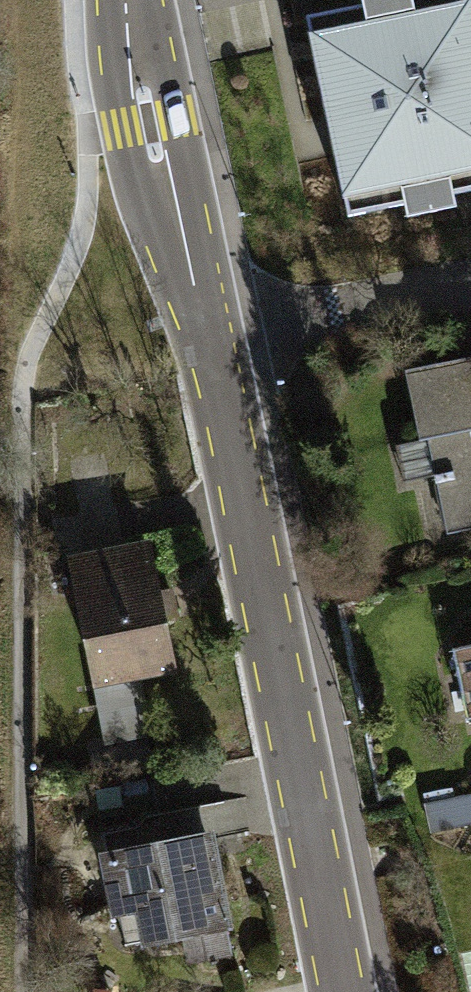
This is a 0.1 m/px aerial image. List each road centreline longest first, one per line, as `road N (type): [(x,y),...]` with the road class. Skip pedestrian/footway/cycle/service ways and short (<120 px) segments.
road 1 (tertiary): [(210,334),(339,991)]
road 2 (tertiary): [(128,0),(163,191),(210,334)]
road 3 (residential): [(470,282),(210,334)]

